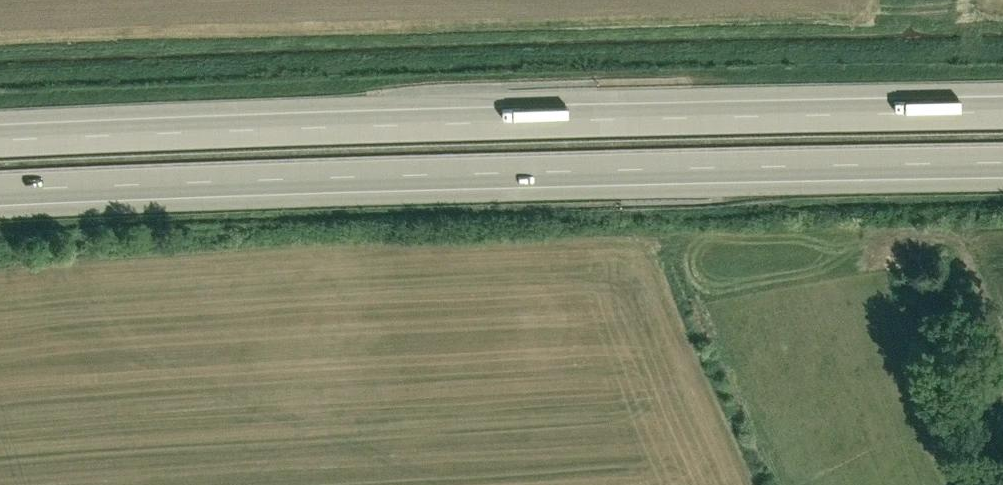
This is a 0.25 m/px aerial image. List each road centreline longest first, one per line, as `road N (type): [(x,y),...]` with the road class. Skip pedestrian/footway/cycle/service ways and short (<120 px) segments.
road 1 (motorway): [(0,193),(1002,163)]
road 2 (motorway): [(1002,108),(0,135)]

